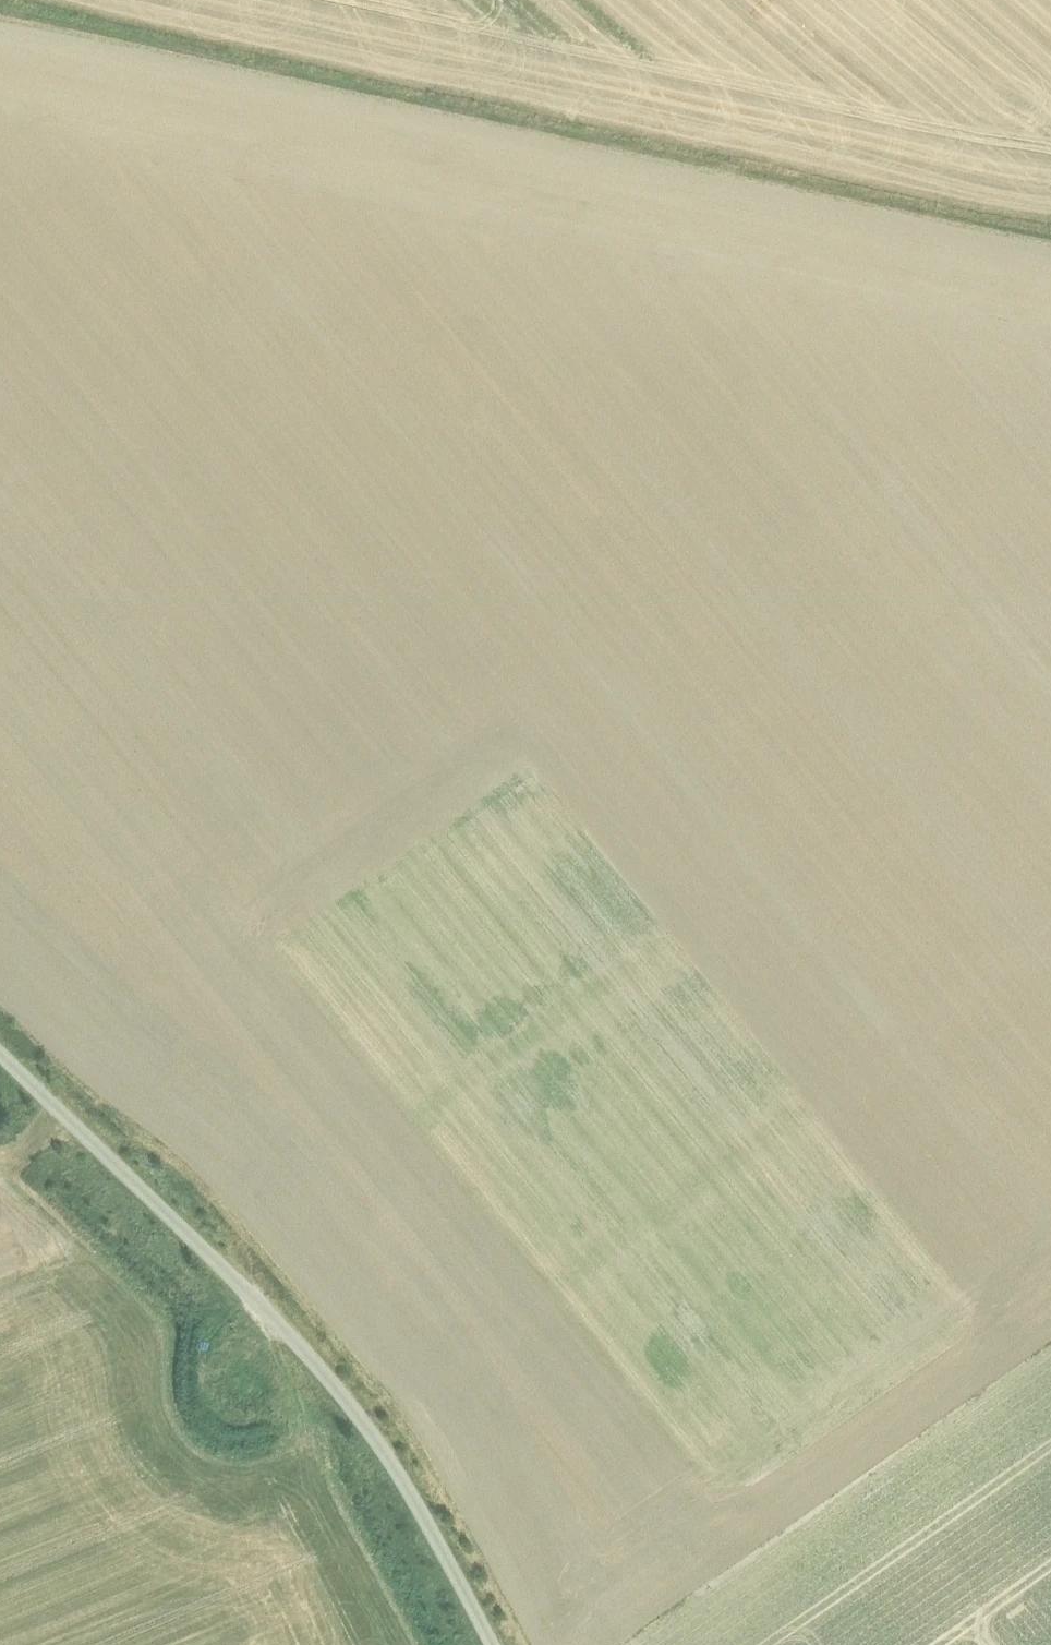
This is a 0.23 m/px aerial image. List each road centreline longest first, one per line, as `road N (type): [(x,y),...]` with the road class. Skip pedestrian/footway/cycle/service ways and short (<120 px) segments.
road 1 (unclassified): [(484,1644),(320,1369),(0,1051)]

